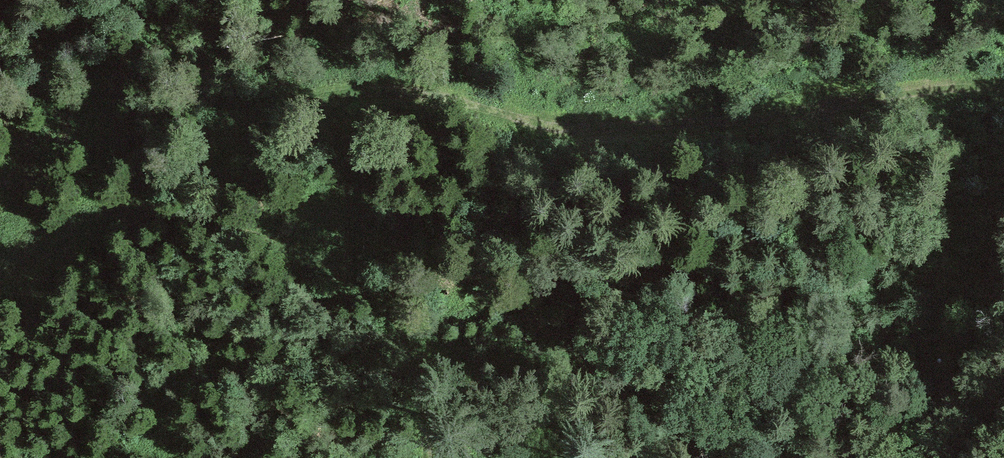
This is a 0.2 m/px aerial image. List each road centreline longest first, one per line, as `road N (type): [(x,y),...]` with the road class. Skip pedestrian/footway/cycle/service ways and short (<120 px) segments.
road 1 (track): [(1003,84),(585,126),(406,87),(306,94),(244,116),(0,271)]
road 2 (track): [(325,92),(414,356),(427,457)]
road 3 (track): [(973,359),(852,457)]

